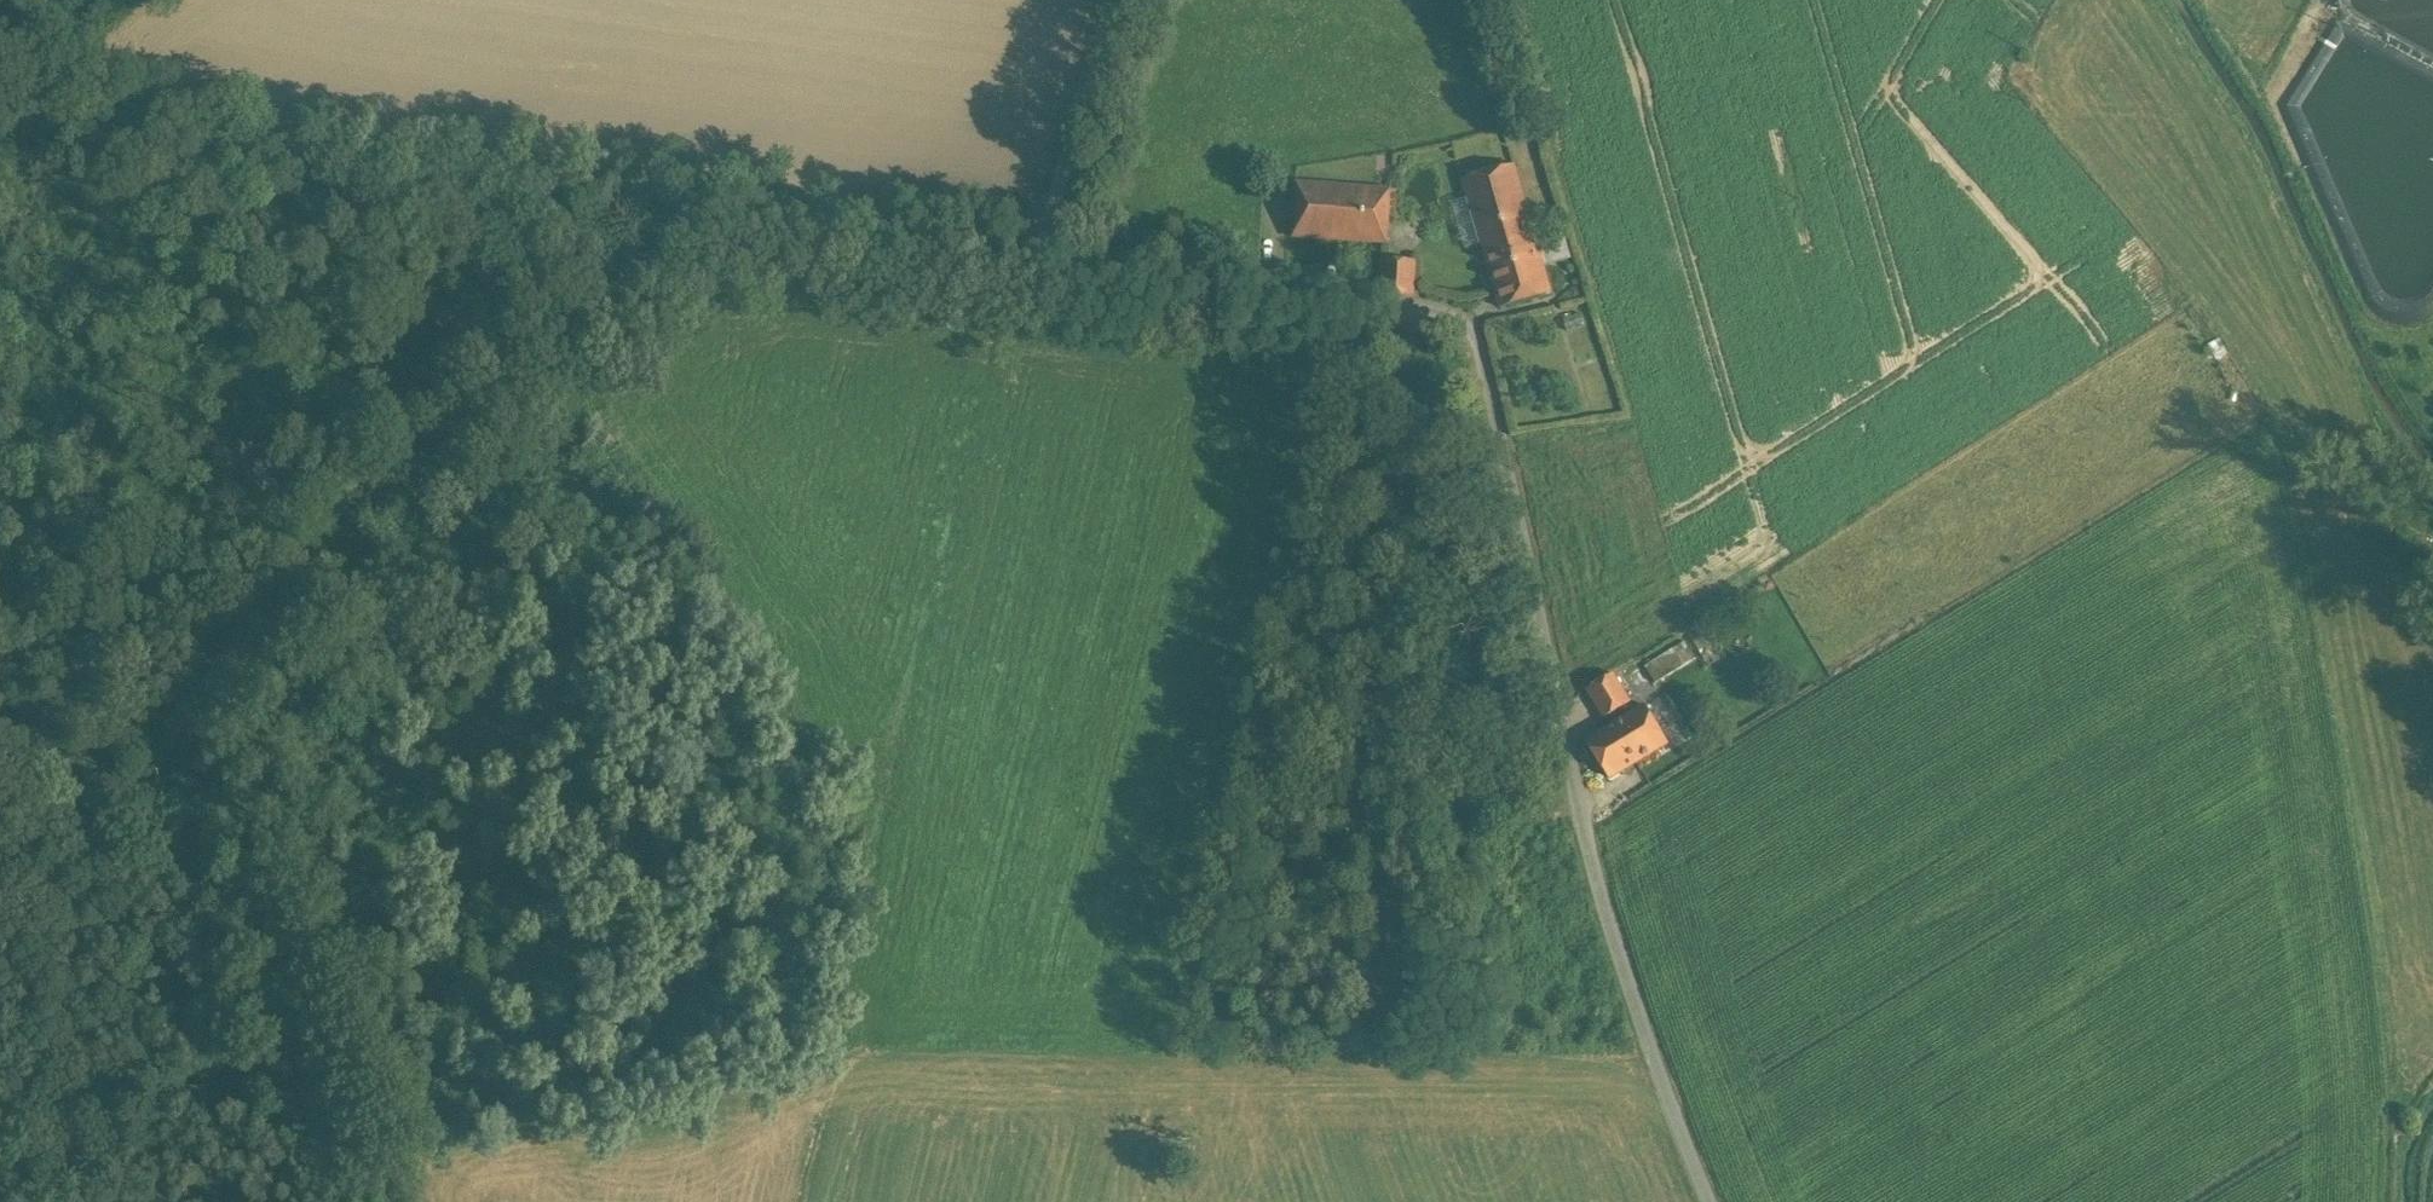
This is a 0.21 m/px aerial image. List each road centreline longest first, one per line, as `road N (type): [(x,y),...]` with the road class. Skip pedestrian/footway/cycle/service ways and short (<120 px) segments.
road 1 (track): [(1116,0),(1048,221),(1069,264),(1175,292),(1439,306),(1476,354),(1655,1076),(1712,1201)]

